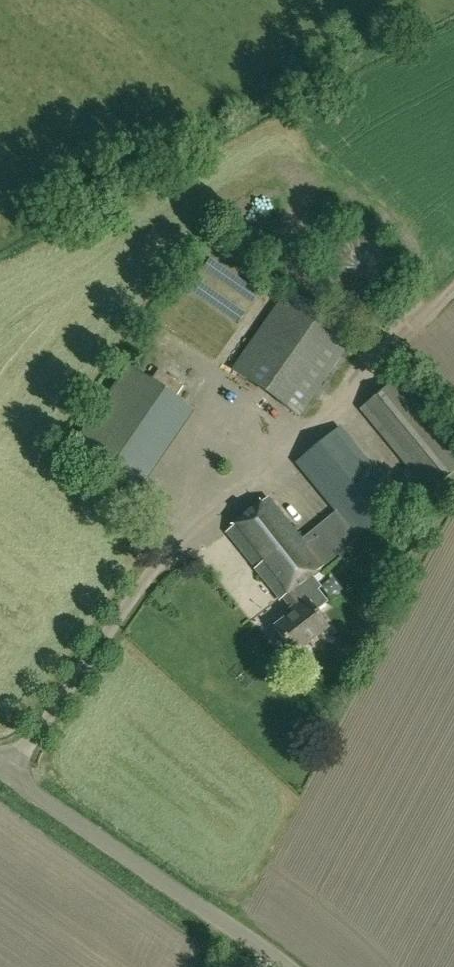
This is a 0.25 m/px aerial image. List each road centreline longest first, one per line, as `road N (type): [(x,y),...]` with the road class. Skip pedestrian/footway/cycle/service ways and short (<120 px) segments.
road 1 (unclassified): [(284,966),(15,774)]
road 2 (unclassified): [(15,774),(167,545)]

